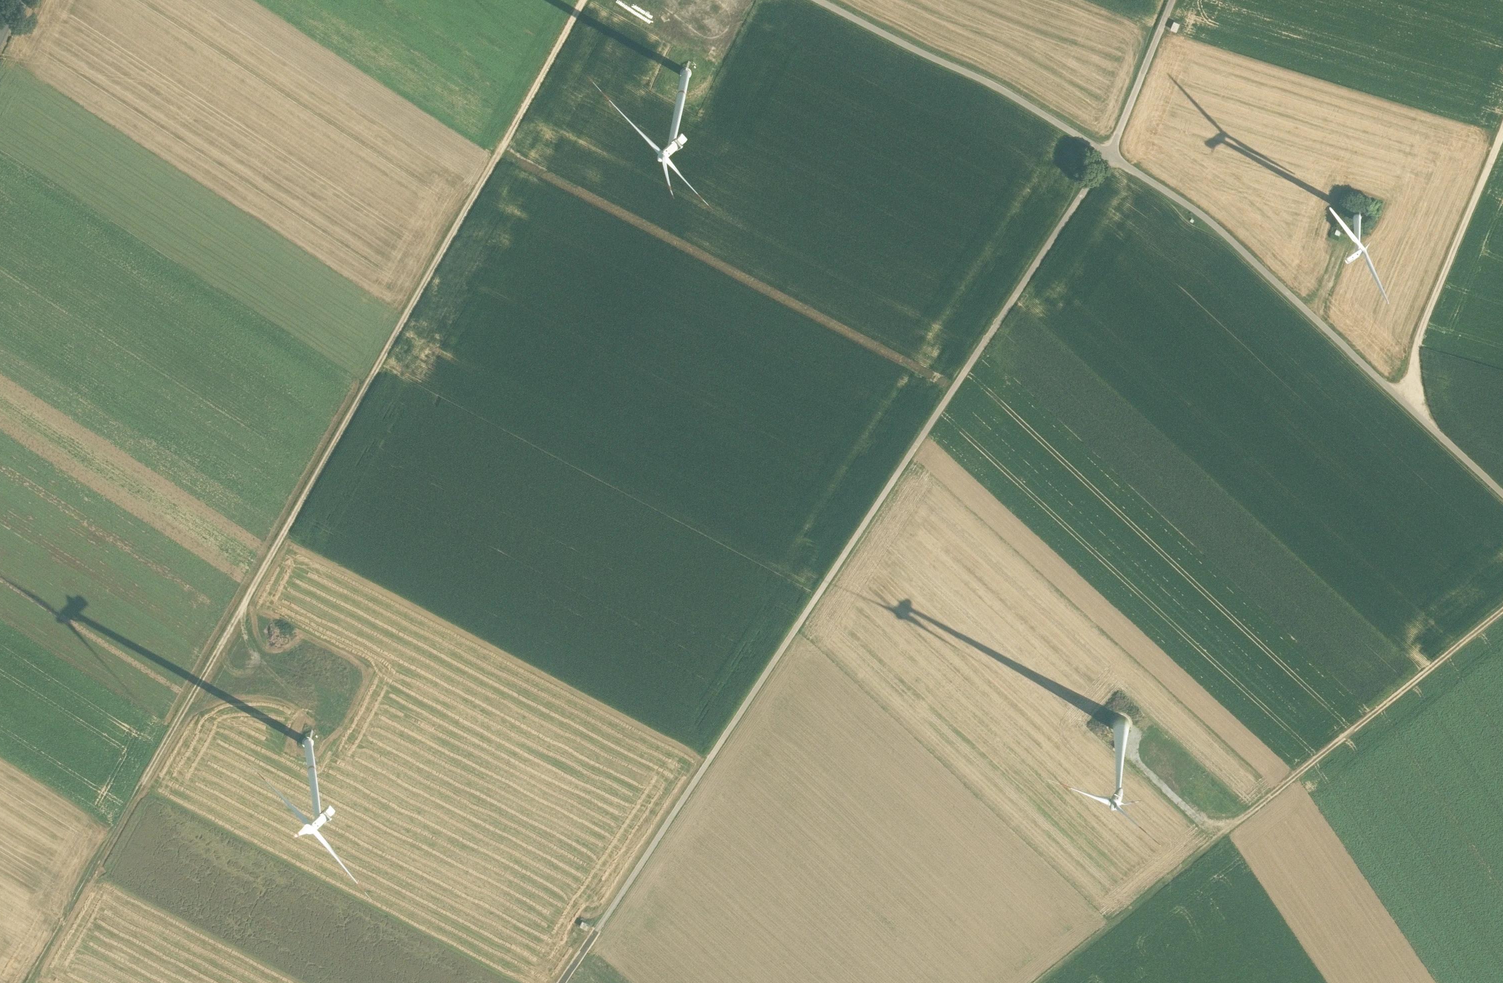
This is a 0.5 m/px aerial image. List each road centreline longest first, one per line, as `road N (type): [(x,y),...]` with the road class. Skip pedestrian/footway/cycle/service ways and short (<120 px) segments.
road 1 (track): [(565,982),(1108,158)]
road 2 (track): [(1502,493),(1215,225),(1108,158)]
road 3 (track): [(209,668),(31,982)]
road 4 (unclassified): [(1108,158),(1002,92),(813,0)]
road 5 (track): [(1404,402),(1412,350),(1502,128)]
road 6 (track): [(1040,982),(1220,834)]
road 7 (unclassified): [(1174,0),(1111,152)]

